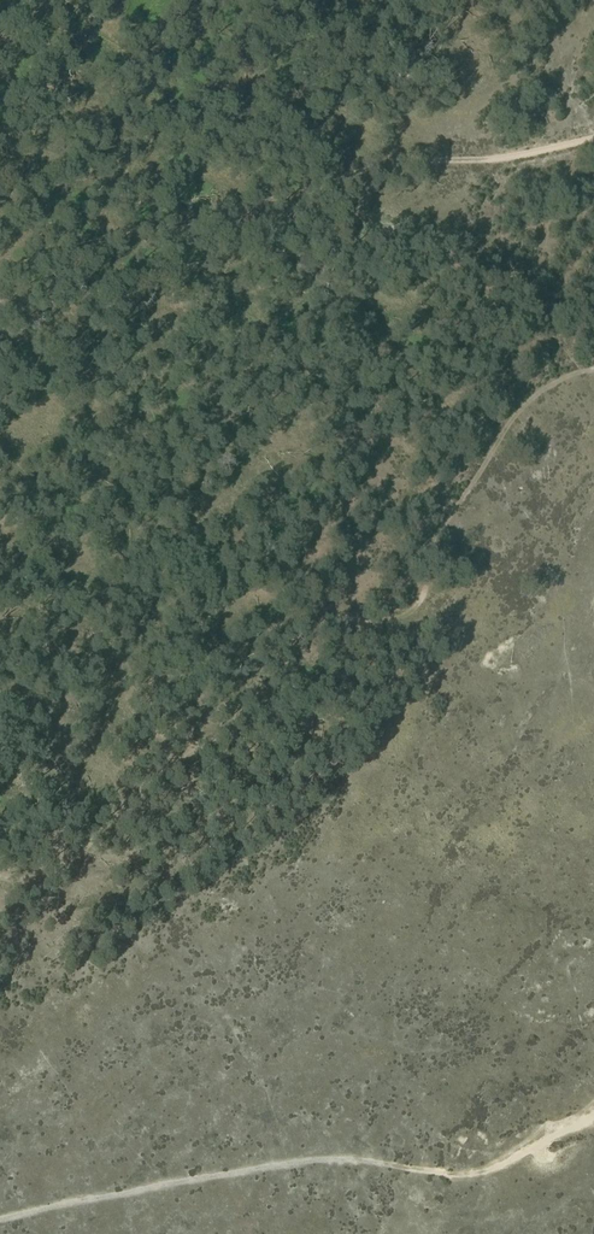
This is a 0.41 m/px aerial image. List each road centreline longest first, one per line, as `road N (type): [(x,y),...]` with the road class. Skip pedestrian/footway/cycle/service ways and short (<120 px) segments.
road 1 (track): [(0,1220),(296,1163),(362,1161),(462,1176),(494,1168),(593,1113)]
road 2 (track): [(593,139),(479,162),(405,157),(0,272)]

